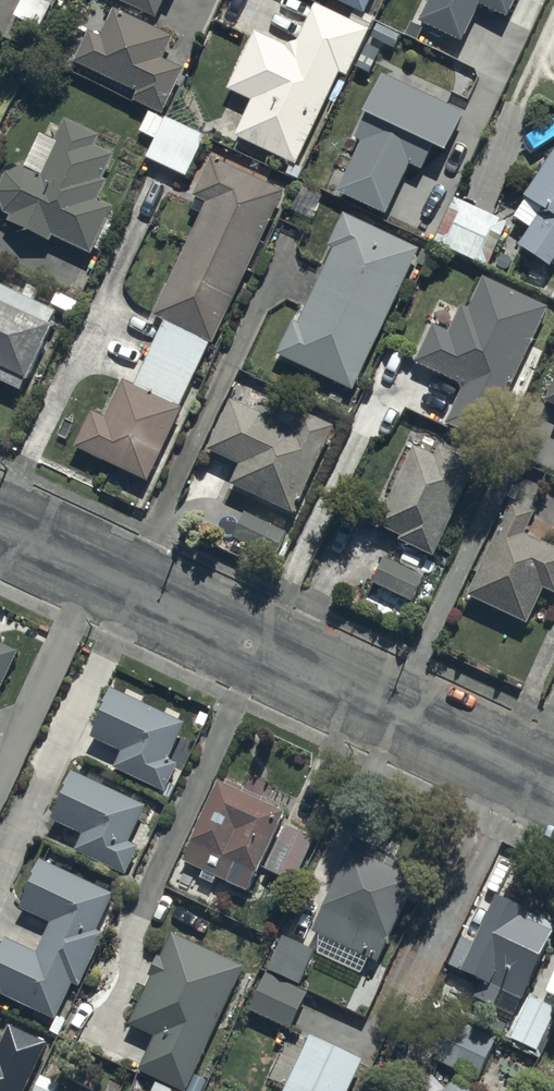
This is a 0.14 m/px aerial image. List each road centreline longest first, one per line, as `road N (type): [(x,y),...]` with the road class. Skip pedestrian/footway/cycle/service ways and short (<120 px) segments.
road 1 (residential): [(0,525),(553,787)]

